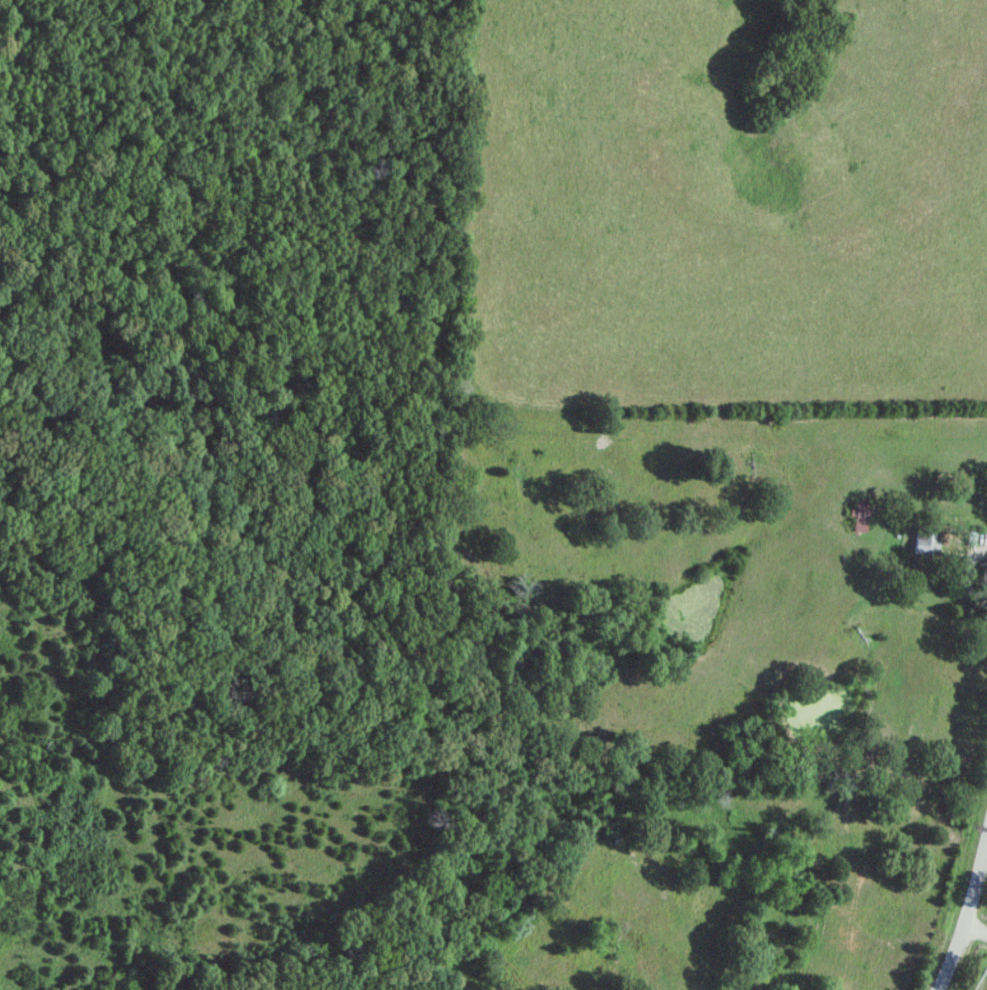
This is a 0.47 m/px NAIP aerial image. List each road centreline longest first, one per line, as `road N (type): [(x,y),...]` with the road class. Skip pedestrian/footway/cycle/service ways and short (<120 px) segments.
road 1 (residential): [(935,989),(986,826)]

